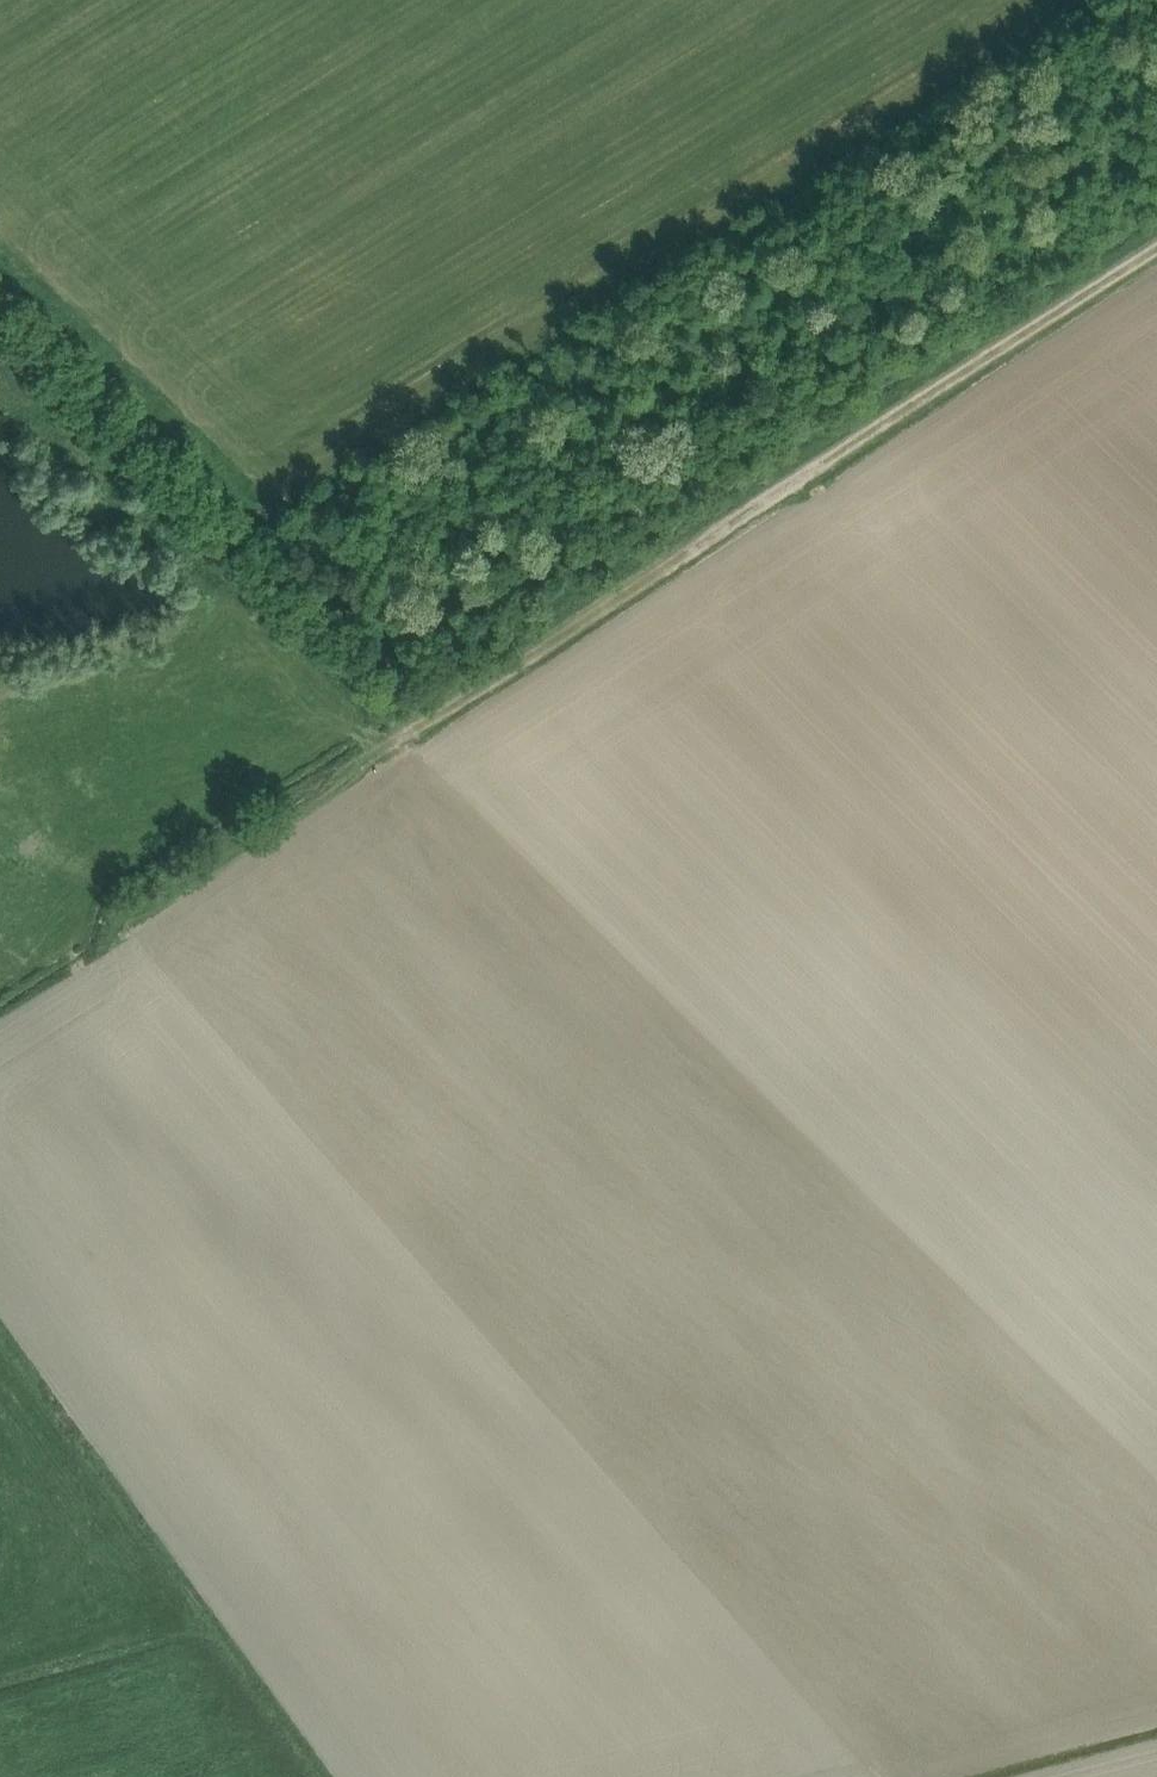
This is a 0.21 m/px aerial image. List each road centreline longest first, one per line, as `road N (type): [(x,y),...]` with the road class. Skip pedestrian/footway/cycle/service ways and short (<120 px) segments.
road 1 (track): [(420,728),(1156,247)]

